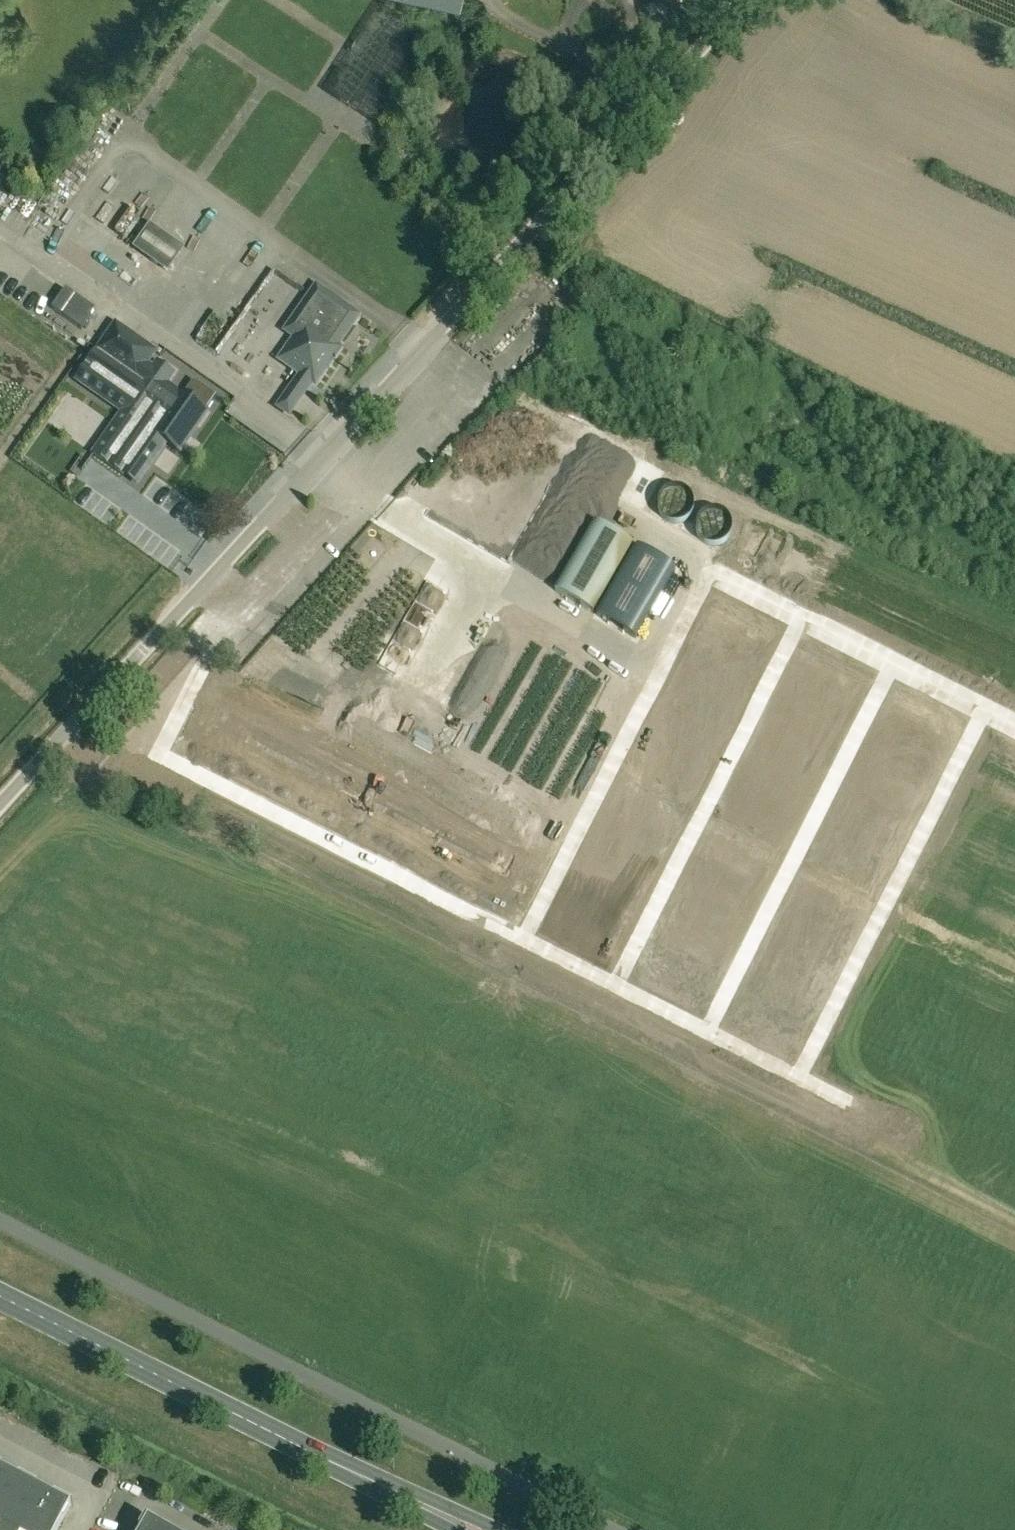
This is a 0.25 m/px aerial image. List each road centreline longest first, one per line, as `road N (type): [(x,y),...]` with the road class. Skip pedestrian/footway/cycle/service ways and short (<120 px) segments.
road 1 (unclassified): [(0,805),(744,0)]
road 2 (unclassified): [(613,1529),(0,1219)]
road 3 (unclassified): [(469,1529),(0,1296)]

